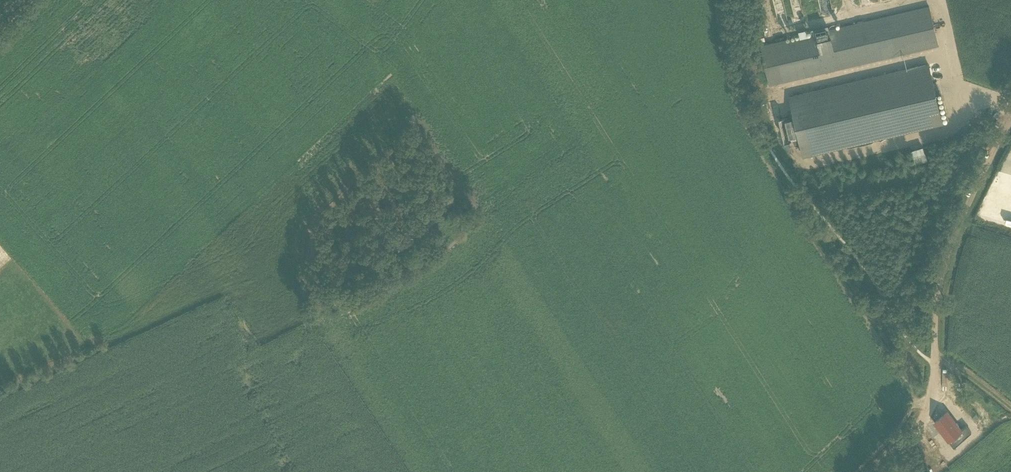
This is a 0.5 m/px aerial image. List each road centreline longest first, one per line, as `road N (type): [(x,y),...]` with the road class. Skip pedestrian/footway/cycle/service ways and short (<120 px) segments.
road 1 (track): [(1010,127),(949,258),(937,356)]
road 2 (track): [(872,471),(919,427),(935,371)]

